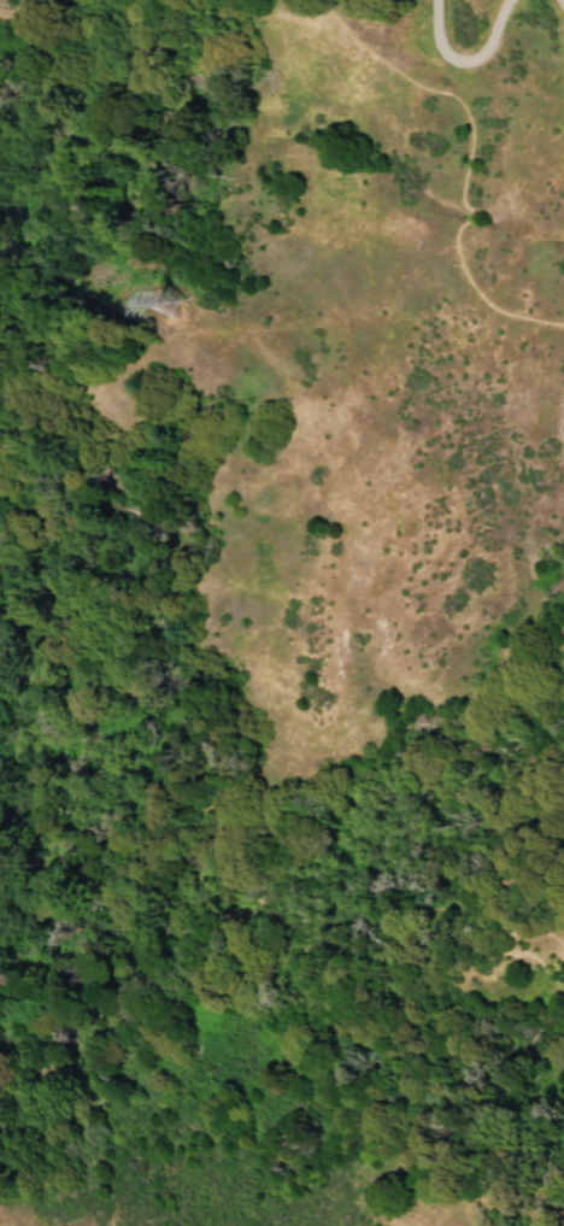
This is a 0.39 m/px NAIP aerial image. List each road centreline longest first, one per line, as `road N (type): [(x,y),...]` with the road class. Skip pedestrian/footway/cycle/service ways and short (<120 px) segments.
road 1 (track): [(563,241),(533,235),(513,248),(490,293),(427,317),(184,325)]
road 2 (track): [(432,0),(441,49),(458,63),(484,51),(506,0)]

